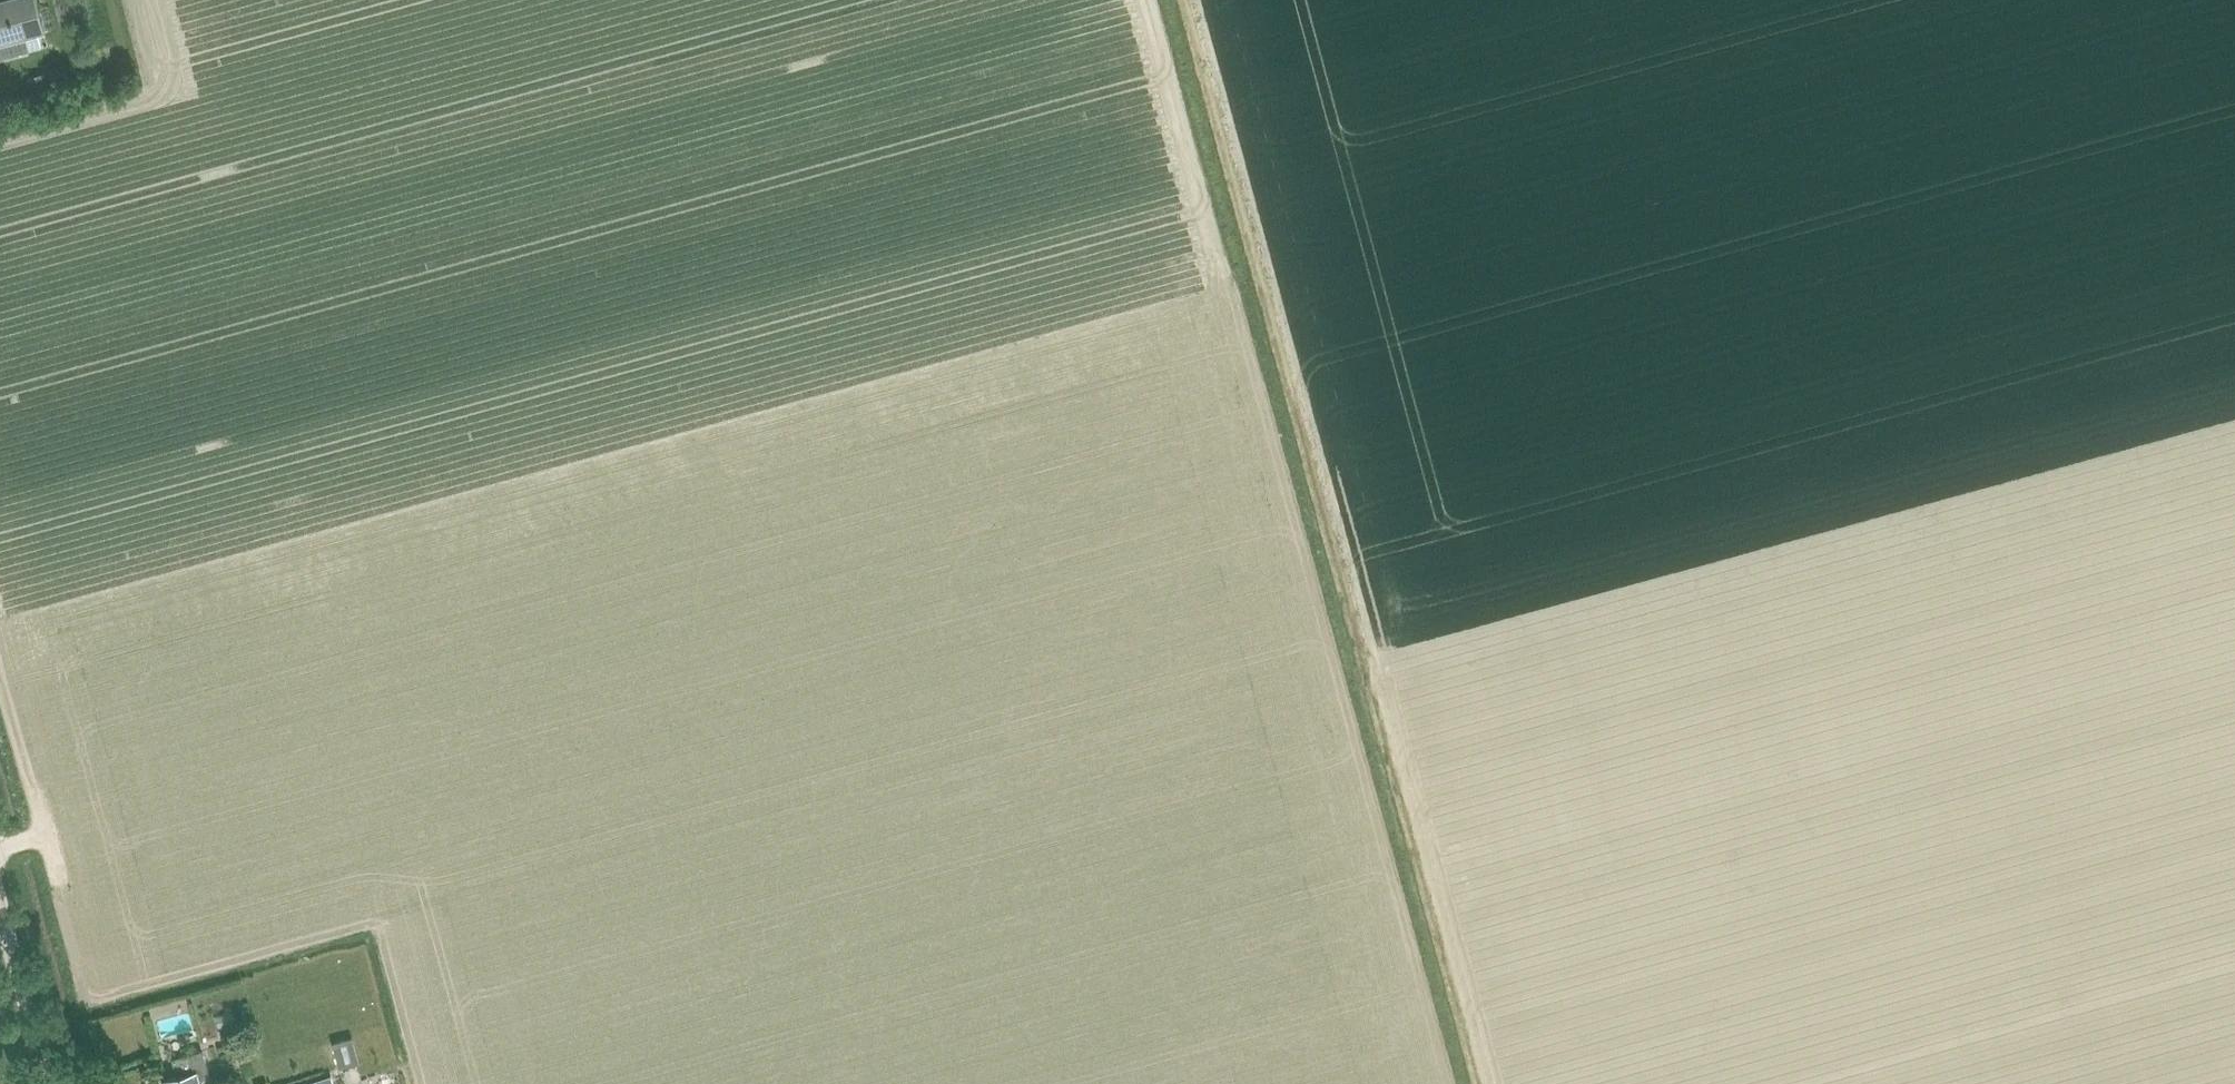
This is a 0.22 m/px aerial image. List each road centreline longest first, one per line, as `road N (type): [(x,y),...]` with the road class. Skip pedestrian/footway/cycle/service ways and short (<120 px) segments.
road 1 (unclassified): [(0,912),(47,1083)]

